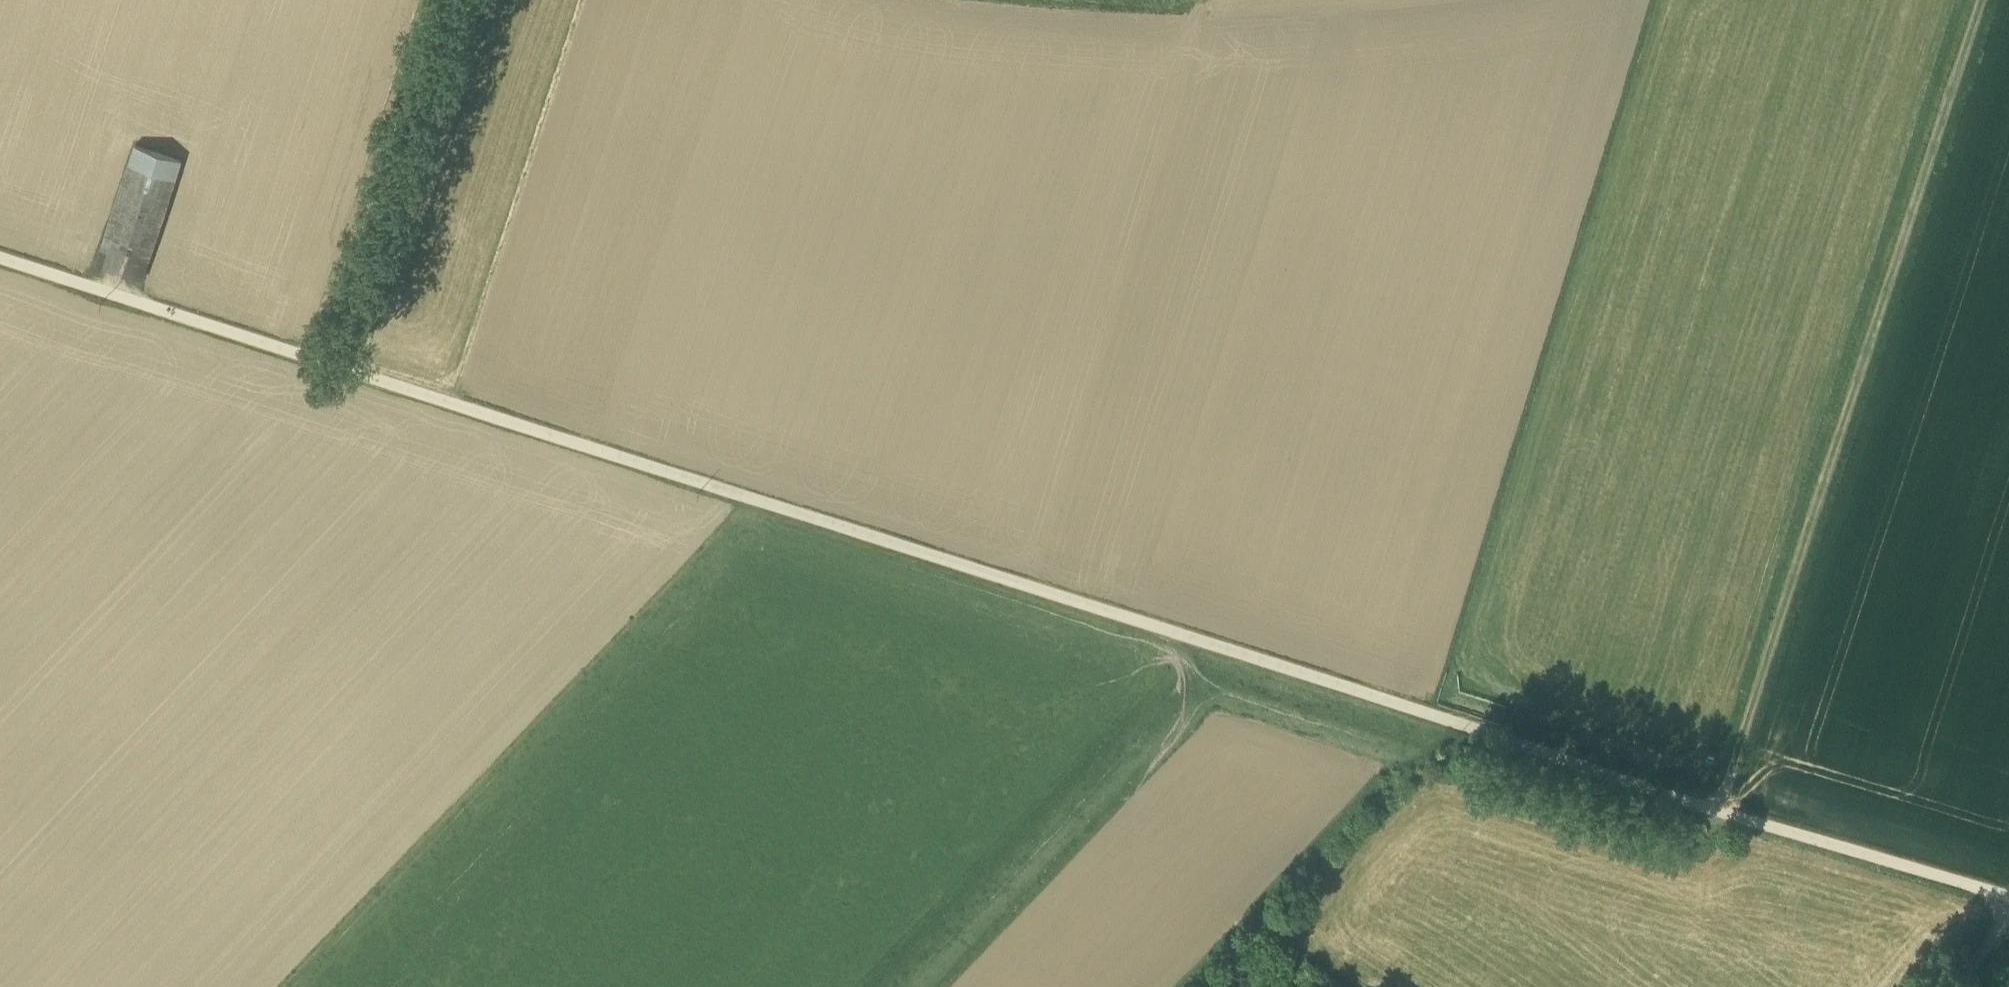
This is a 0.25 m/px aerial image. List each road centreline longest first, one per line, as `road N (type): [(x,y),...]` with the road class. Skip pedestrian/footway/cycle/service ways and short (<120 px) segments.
road 1 (unclassified): [(0,249),(1715,802),(2008,889)]
road 2 (track): [(1715,802),(1978,0)]

